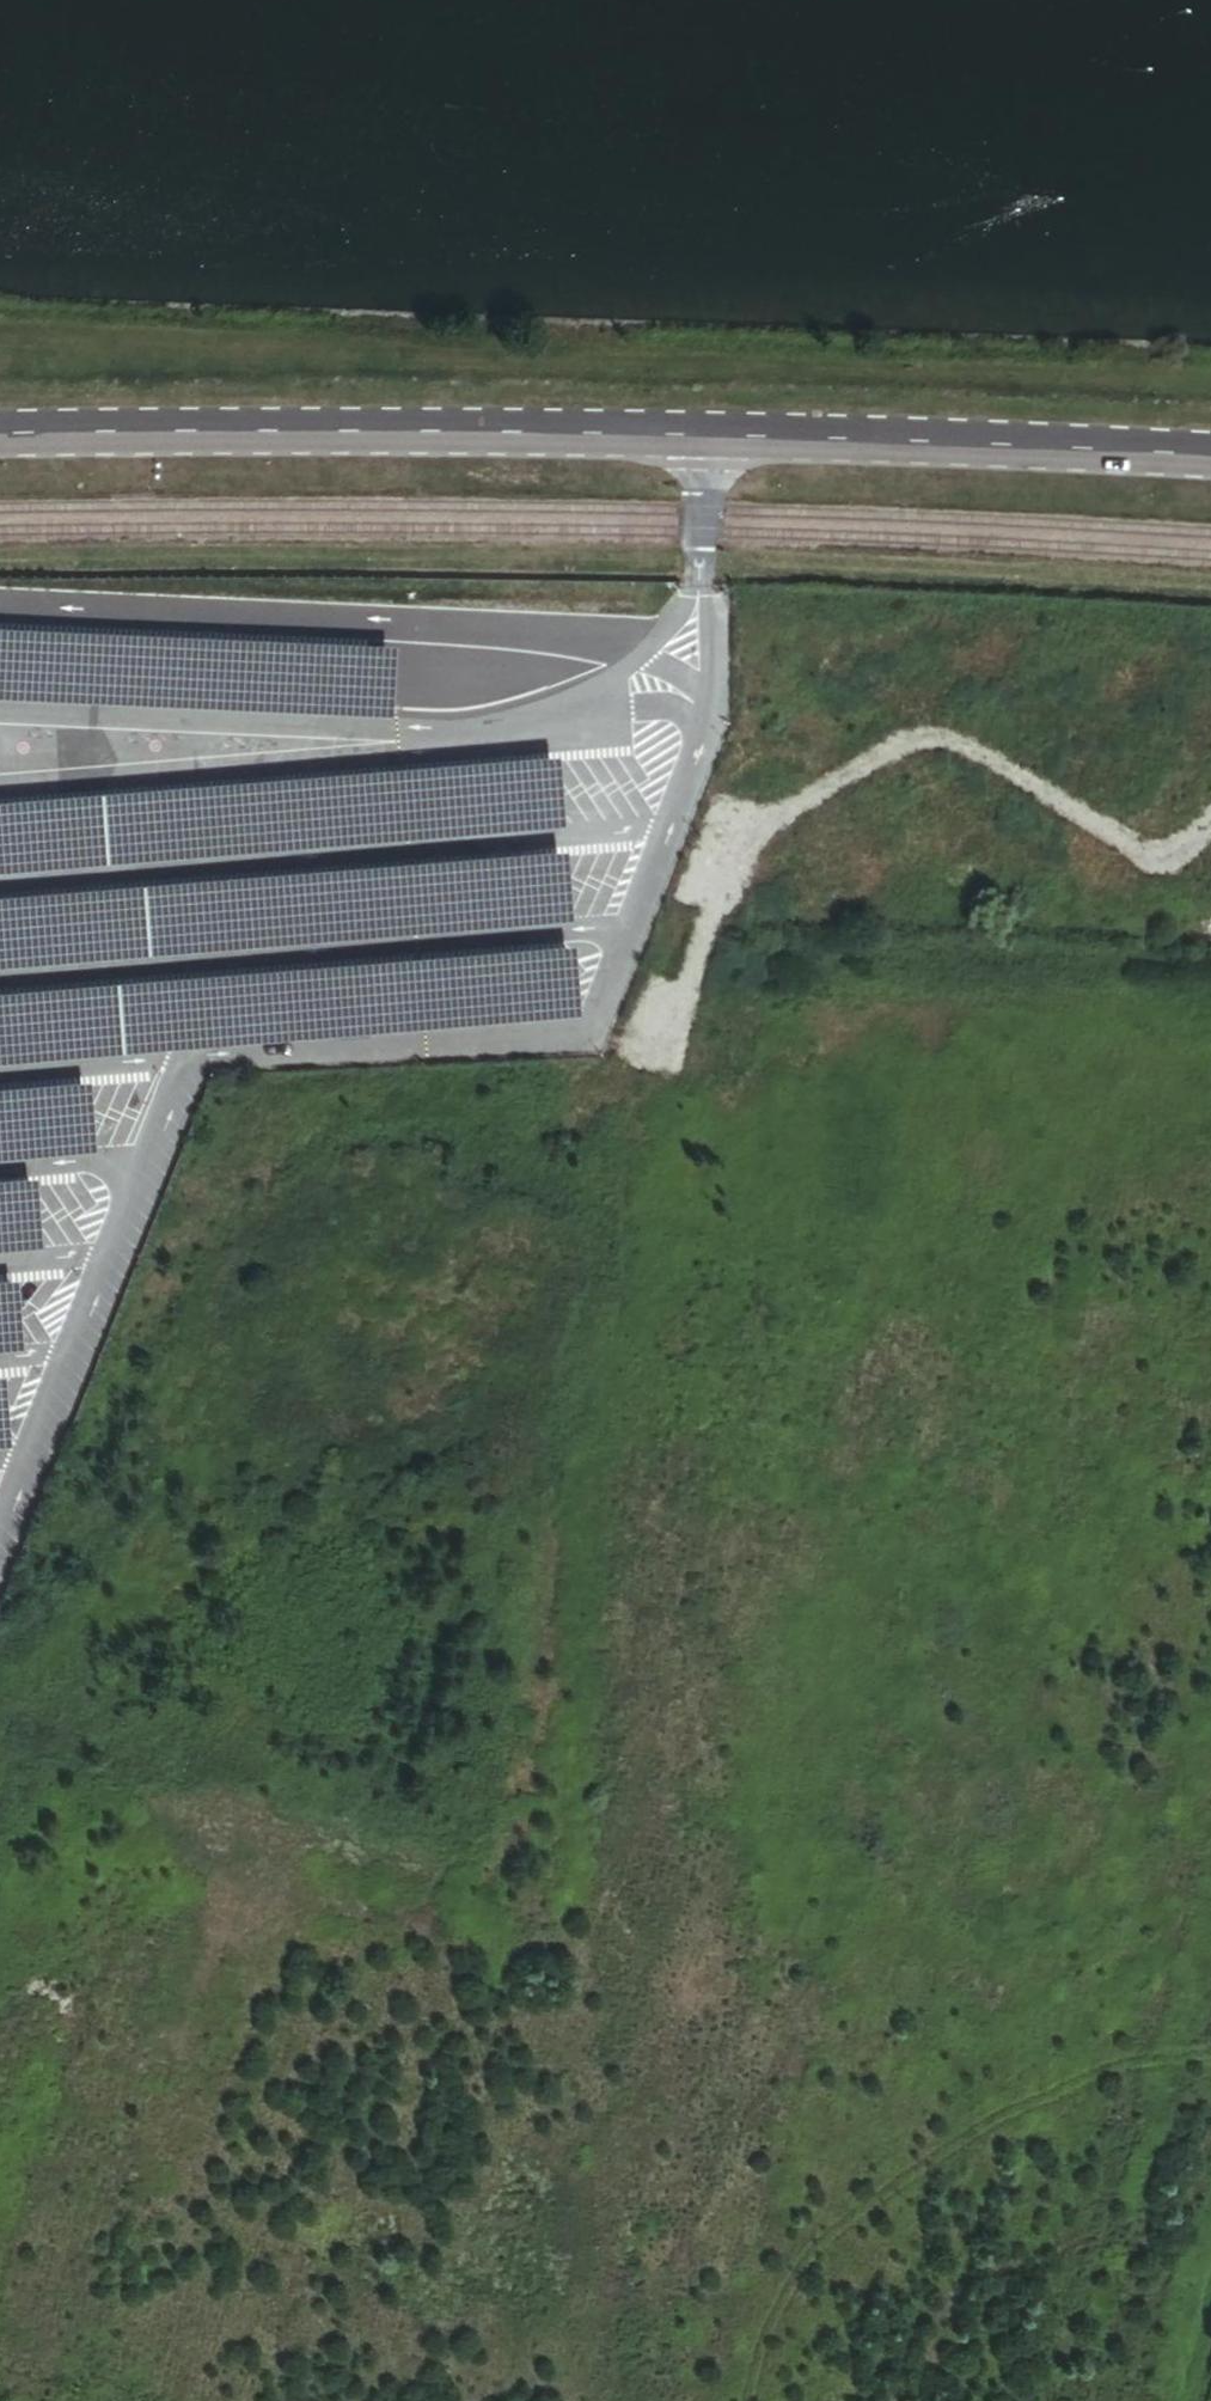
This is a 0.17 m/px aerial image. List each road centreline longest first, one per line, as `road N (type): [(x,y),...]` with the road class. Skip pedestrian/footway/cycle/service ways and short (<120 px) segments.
road 1 (tertiary): [(0,437),(222,428),(910,436),(1210,453)]

